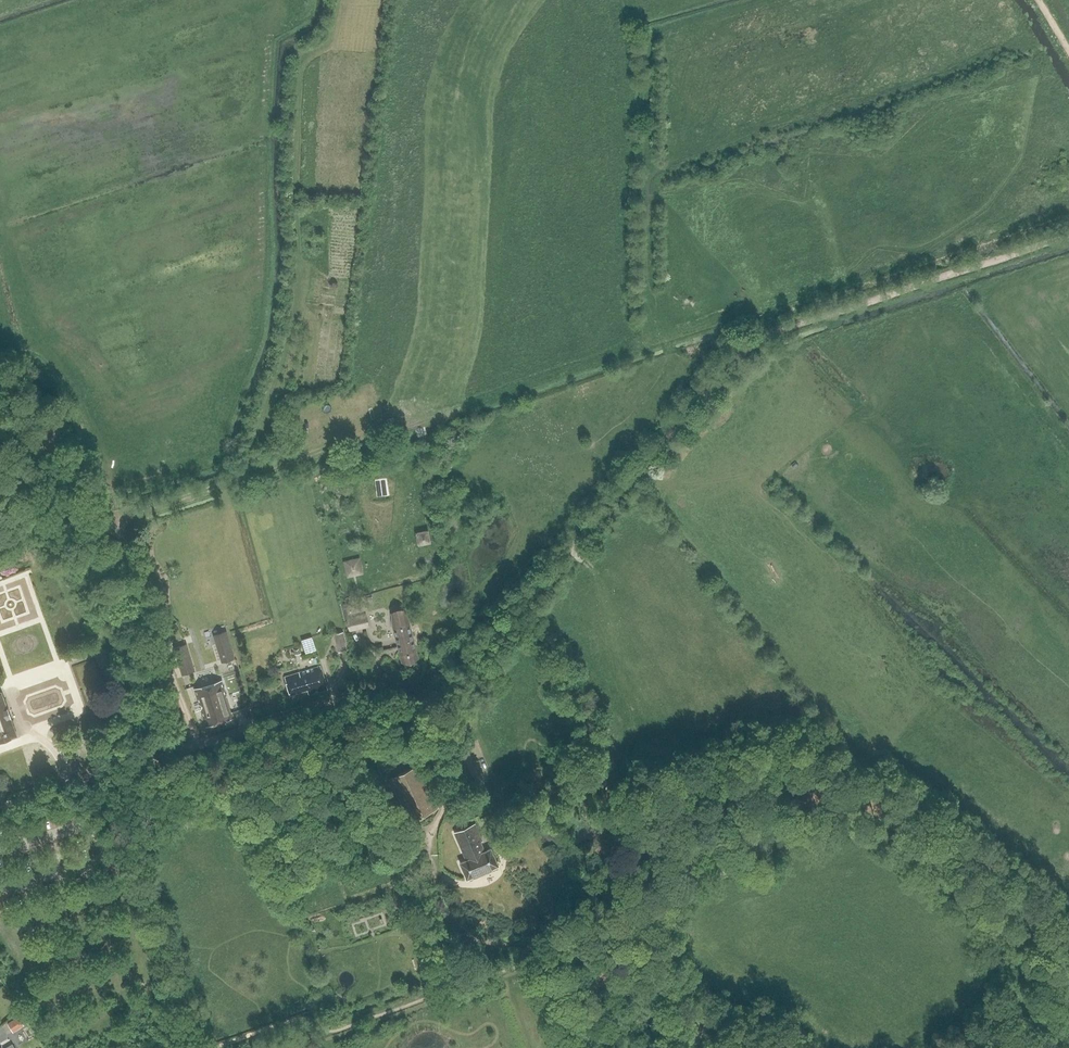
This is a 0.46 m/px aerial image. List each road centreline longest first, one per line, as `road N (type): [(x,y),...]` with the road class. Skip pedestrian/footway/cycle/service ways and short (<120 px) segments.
road 1 (track): [(416,715),(759,341),(1068,235)]
road 2 (track): [(196,746),(122,522),(392,428)]
road 3 (track): [(0,806),(378,692),(391,693),(416,715)]
road 4 (track): [(435,875),(439,904),(466,934),(533,944),(547,954),(567,1012)]
road 5 (track): [(416,715),(449,795),(431,838),(435,875)]

